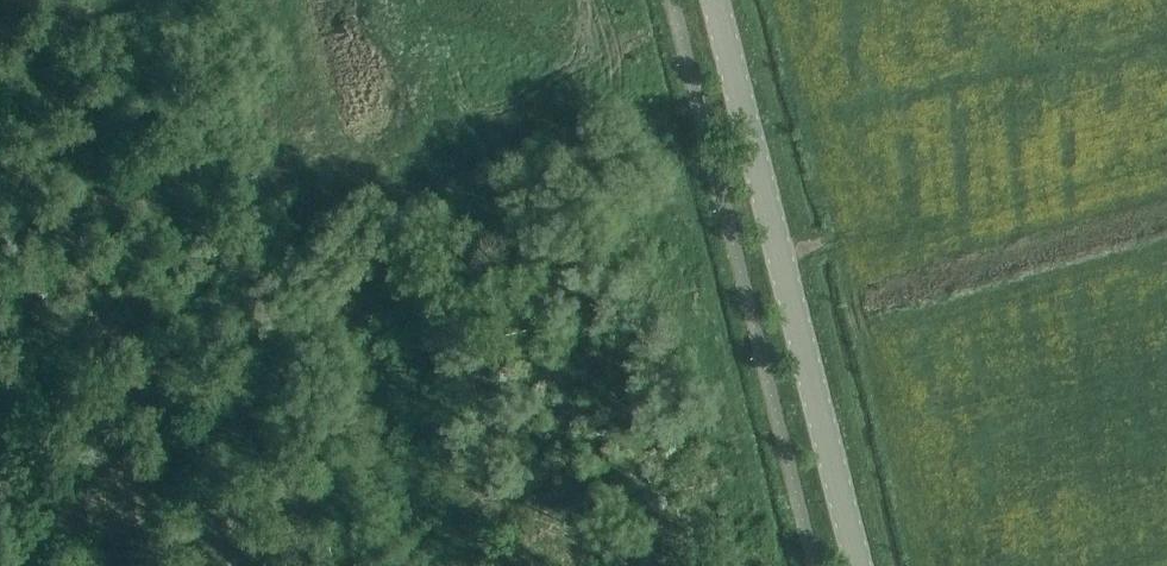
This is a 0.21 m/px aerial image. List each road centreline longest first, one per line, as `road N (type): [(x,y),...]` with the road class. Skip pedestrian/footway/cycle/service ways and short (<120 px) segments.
road 1 (tertiary): [(861,565),(717,0)]

